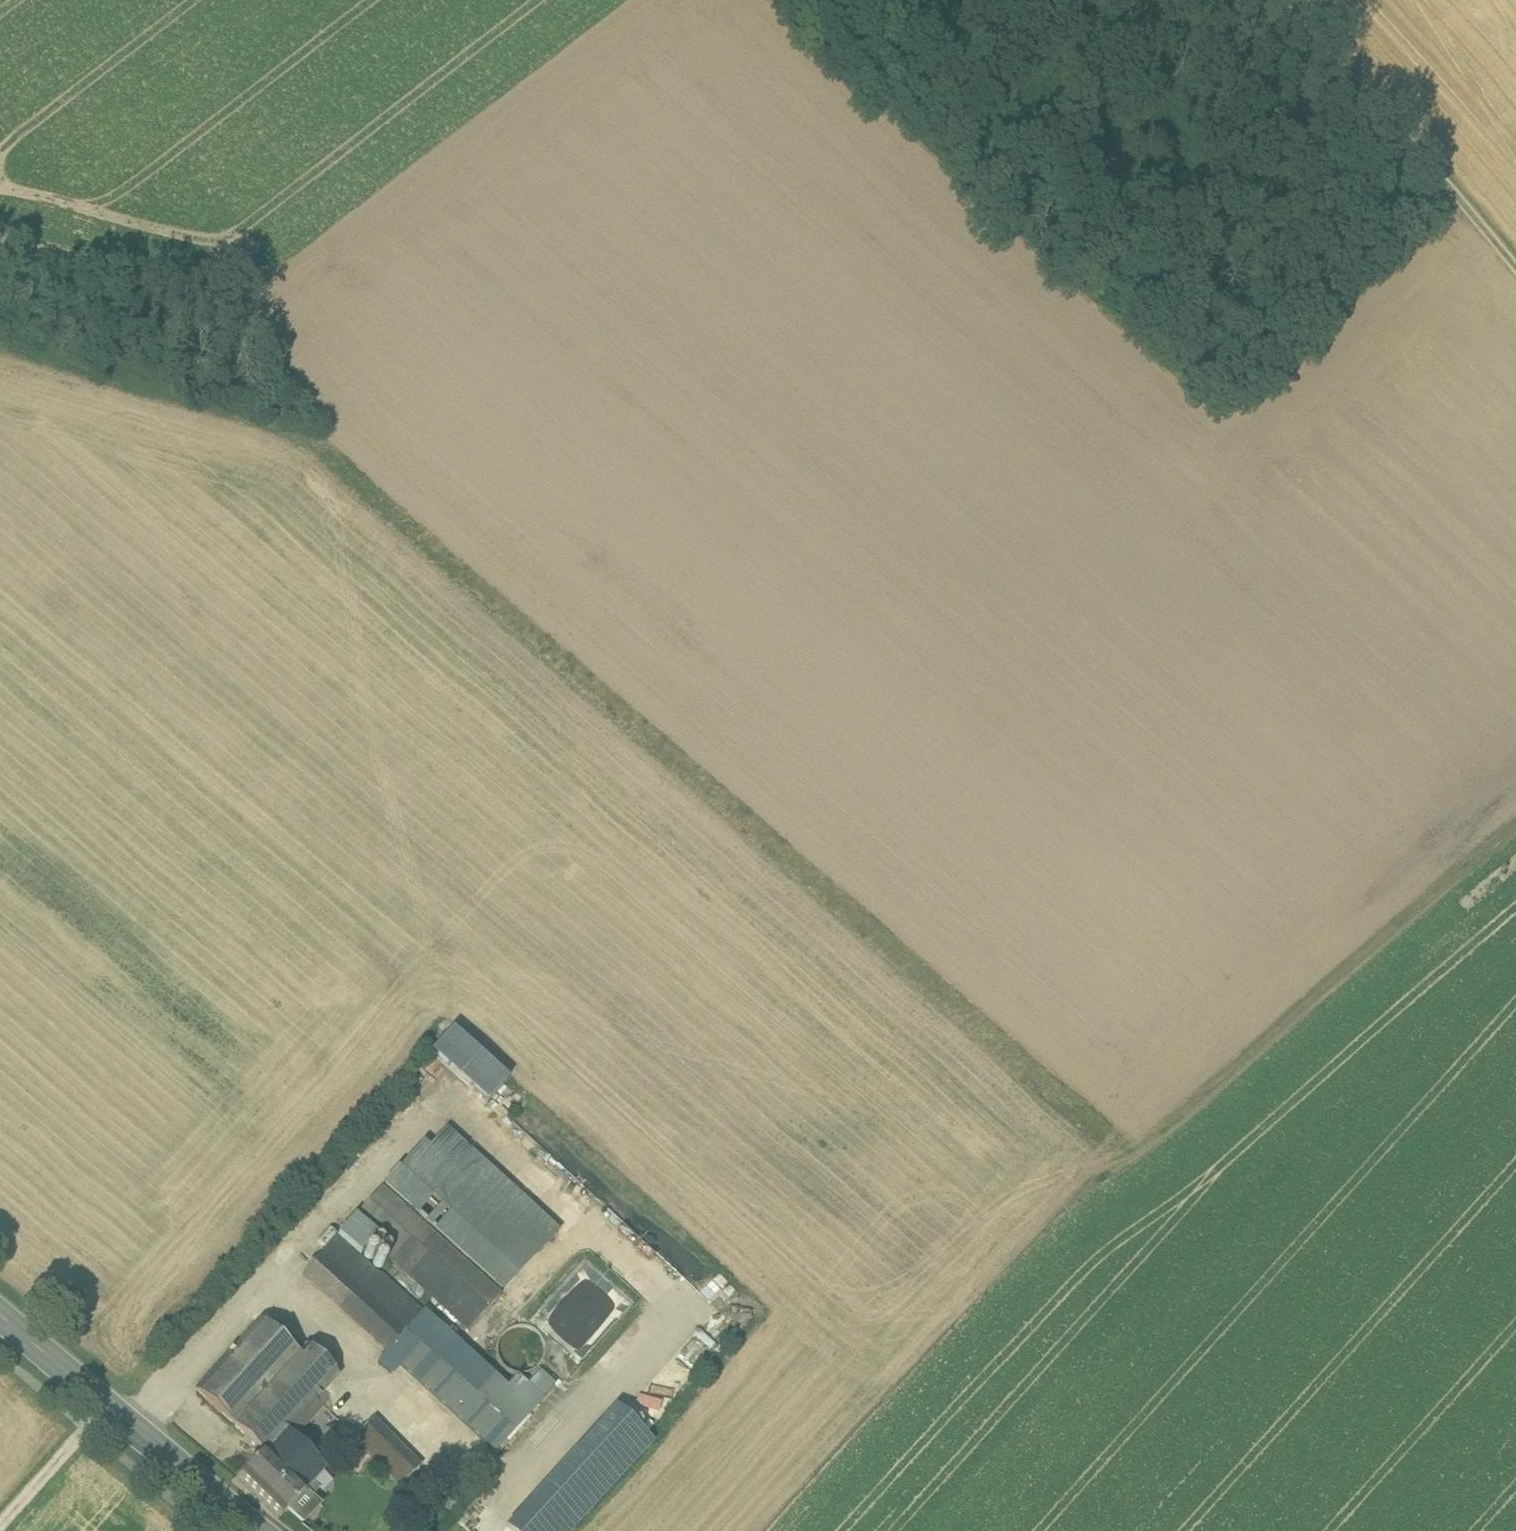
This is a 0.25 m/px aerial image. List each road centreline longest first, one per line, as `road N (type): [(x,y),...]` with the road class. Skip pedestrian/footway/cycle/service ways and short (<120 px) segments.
road 1 (track): [(1170,1124),(1515,827)]
road 2 (track): [(1281,0),(1515,265)]
road 3 (primary): [(0,1307),(267,1530)]
road 4 (track): [(109,1398),(0,1530)]

